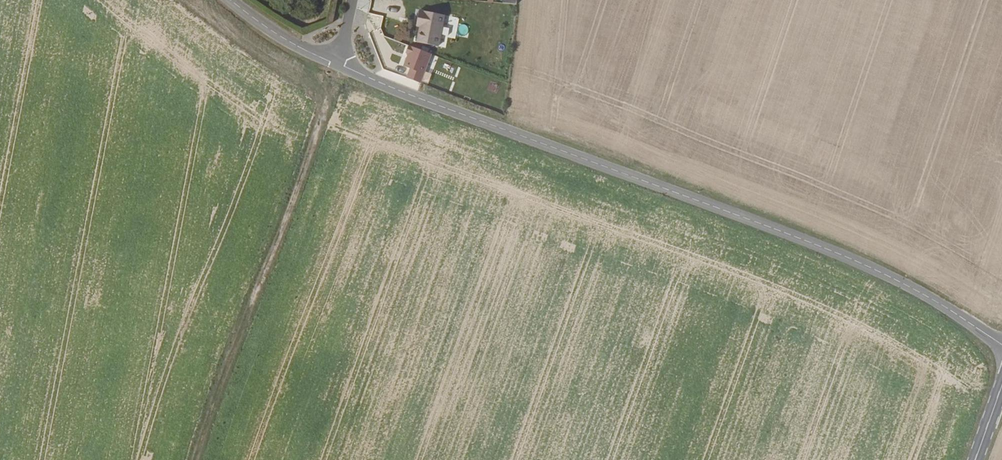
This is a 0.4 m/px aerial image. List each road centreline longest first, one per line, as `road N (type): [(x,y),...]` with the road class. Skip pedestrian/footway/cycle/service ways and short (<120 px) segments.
road 1 (tertiary): [(337,64),(874,269),(1001,345)]
road 2 (tertiary): [(231,0),(337,64)]

